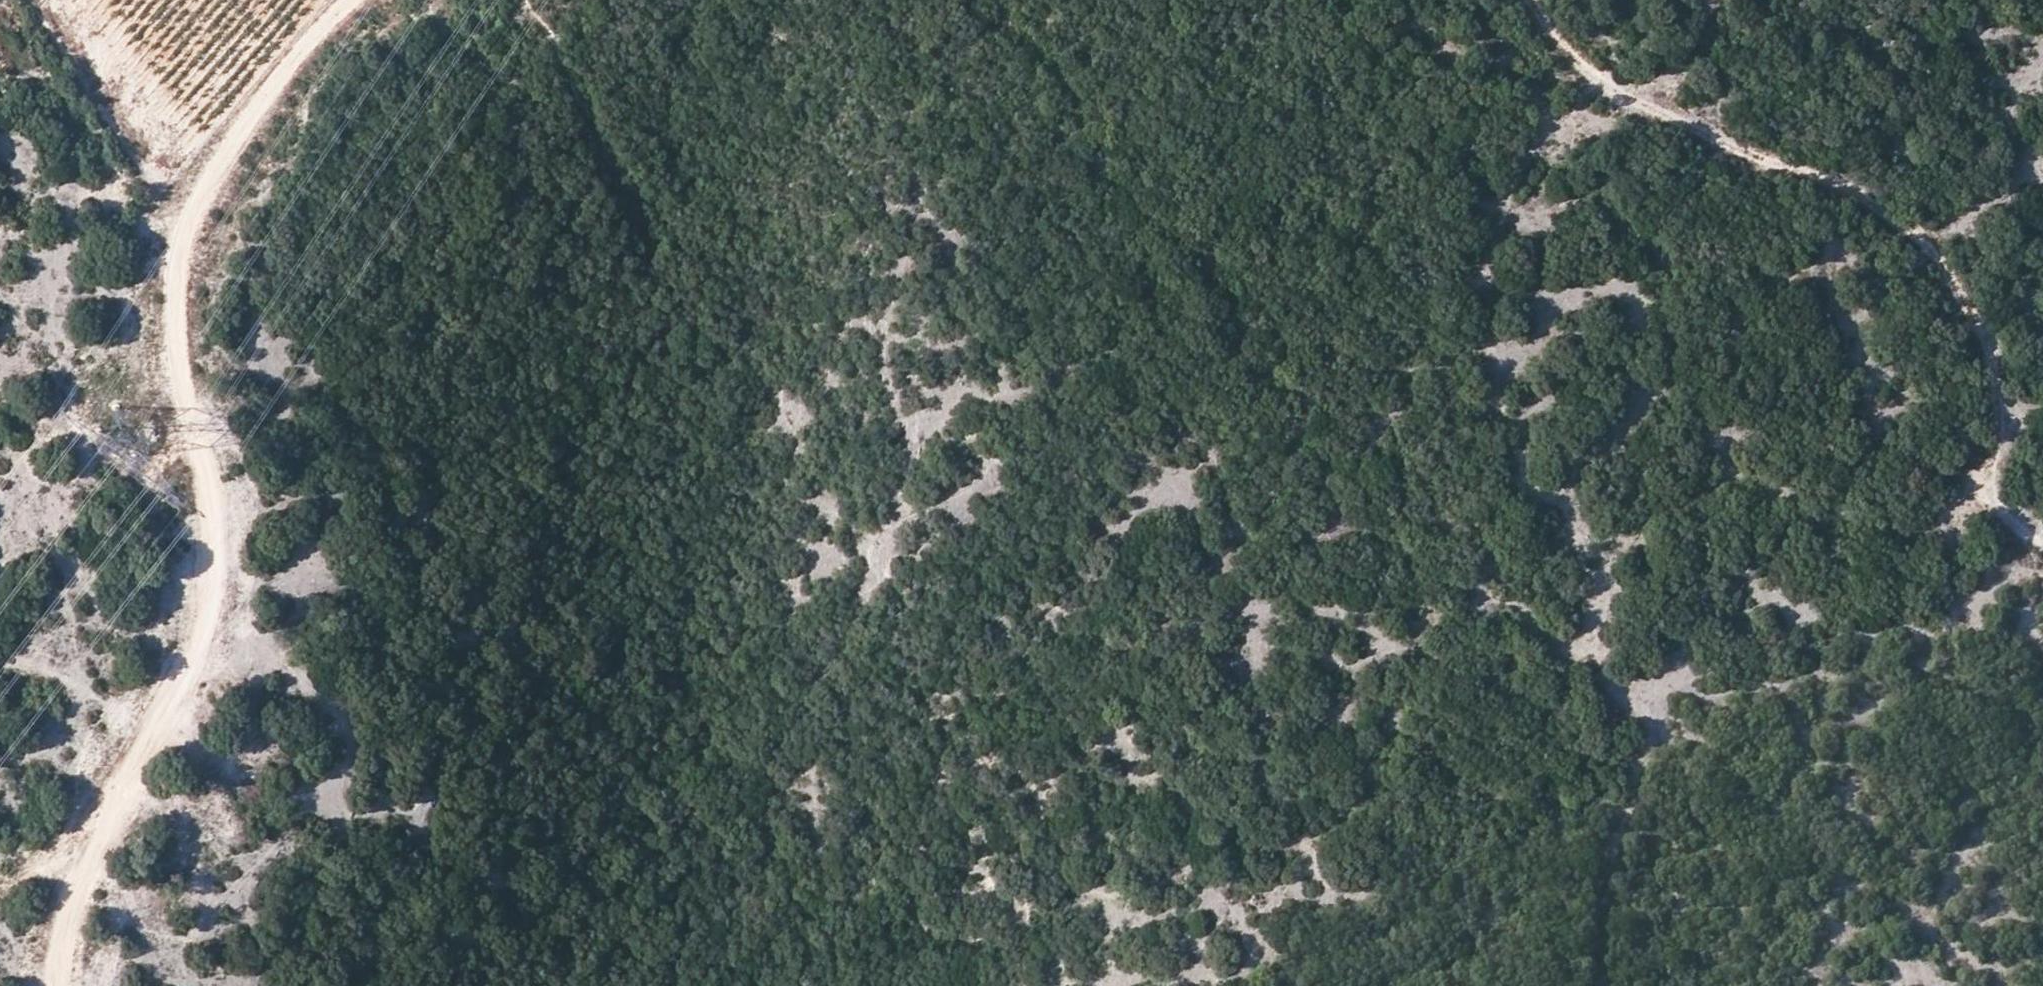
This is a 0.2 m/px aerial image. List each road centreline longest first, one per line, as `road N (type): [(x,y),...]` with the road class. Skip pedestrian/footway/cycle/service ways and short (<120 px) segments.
road 1 (track): [(345,0),(229,148),(181,242),(176,317),(213,560),(195,653),(82,848),(59,985)]

